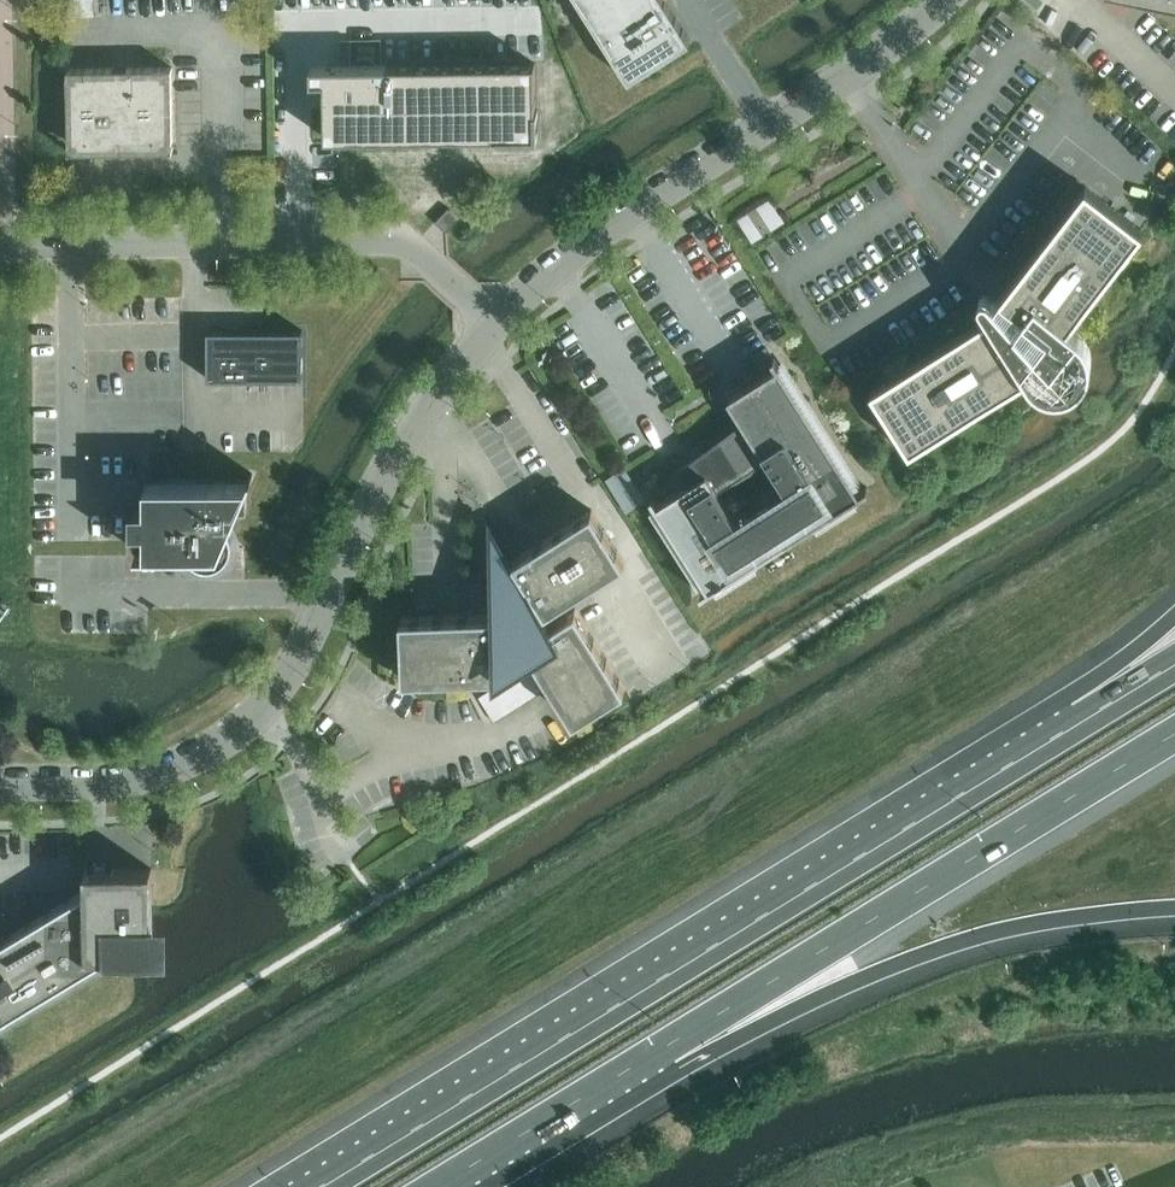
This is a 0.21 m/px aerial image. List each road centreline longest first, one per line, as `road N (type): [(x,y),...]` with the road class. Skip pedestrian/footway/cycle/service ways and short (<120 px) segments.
road 1 (motorway): [(1085,717),(320,1186)]
road 2 (unclassified): [(496,323),(410,437),(311,636),(264,709),(234,737),(164,773),(0,782)]
road 3 (motorway): [(660,1051),(1174,736)]
road 4 (unclassified): [(946,0),(854,71),(635,211),(496,323)]
road 5 (motorway): [(660,1051),(959,940),(1073,916),(1174,908)]
road 6 (unclassified): [(0,240),(406,240),(496,323)]
road 7 (motorway): [(437,1186),(660,1051)]
road 8 (motorway): [(1174,619),(1085,717)]

